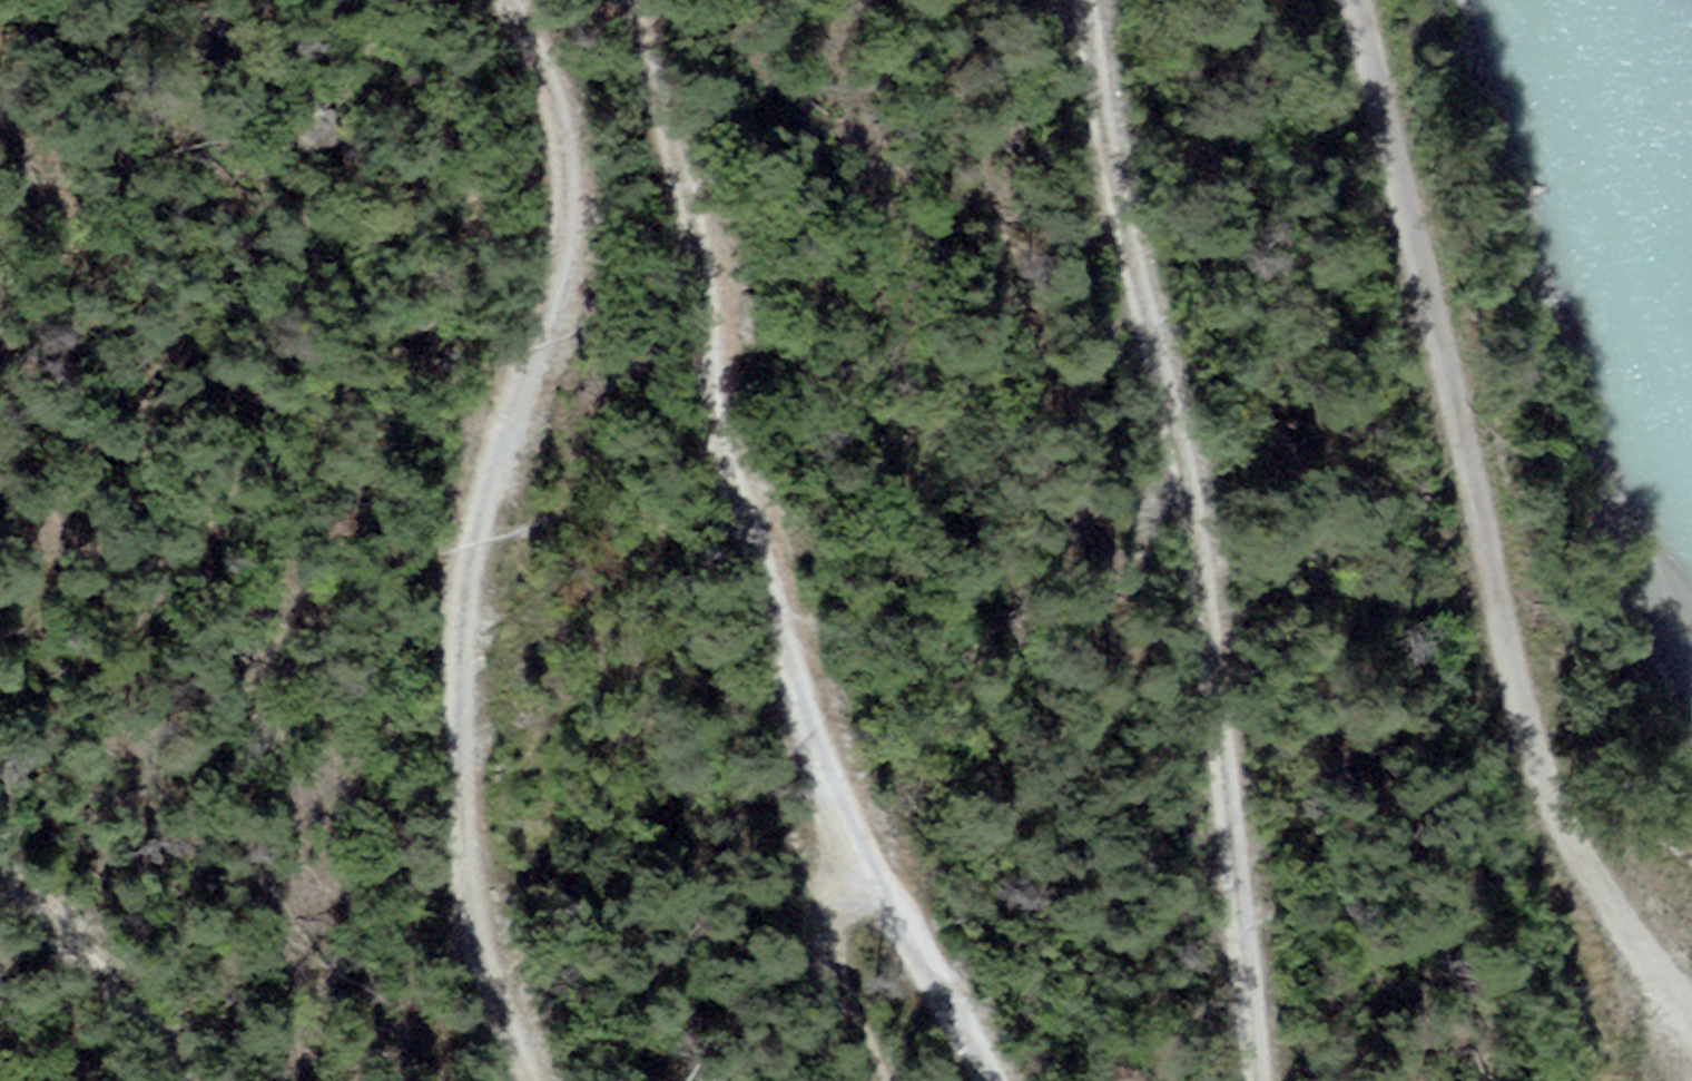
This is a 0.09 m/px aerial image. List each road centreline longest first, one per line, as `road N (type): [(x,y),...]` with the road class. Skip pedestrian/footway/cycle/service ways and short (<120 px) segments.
road 1 (track): [(1010,1080),(860,790),(815,657),(801,569),(712,240),(625,0)]
road 2 (track): [(518,0),(574,192),(567,264),(494,533),(476,699),(543,1080)]
road 3 (track): [(1119,0),(1150,263),(1217,541),(1285,1080)]
road 4 (track): [(1367,0),(1532,697),(1620,936),(1691,1015)]
road 5 (track): [(193,1080),(180,1052),(65,923),(0,882)]
road 6 (track): [(892,848),(835,925),(887,1080)]

